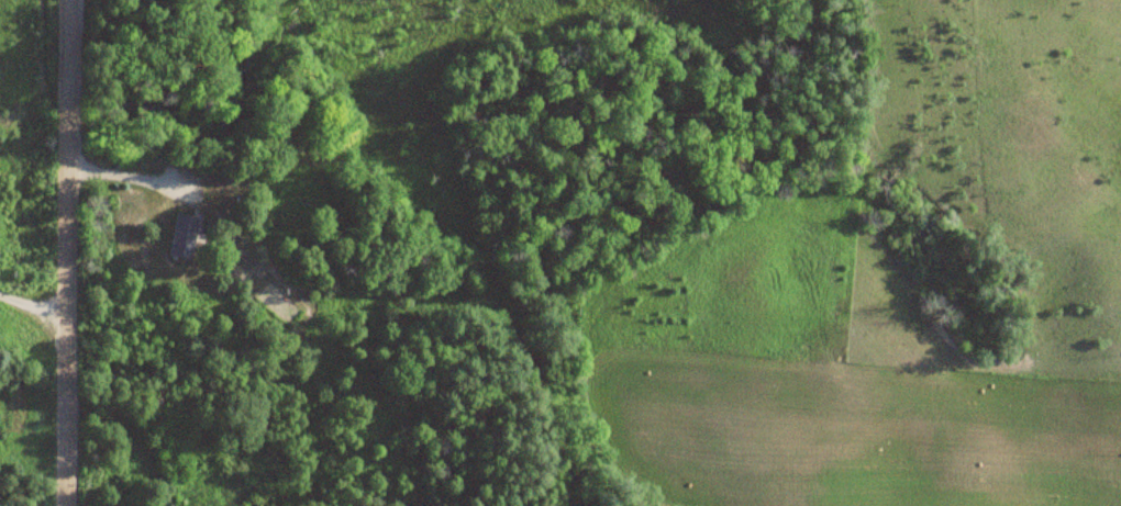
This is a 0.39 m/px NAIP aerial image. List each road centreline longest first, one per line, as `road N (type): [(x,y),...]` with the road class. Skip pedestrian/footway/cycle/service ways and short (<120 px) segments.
road 1 (residential): [(62,0),(62,505)]

